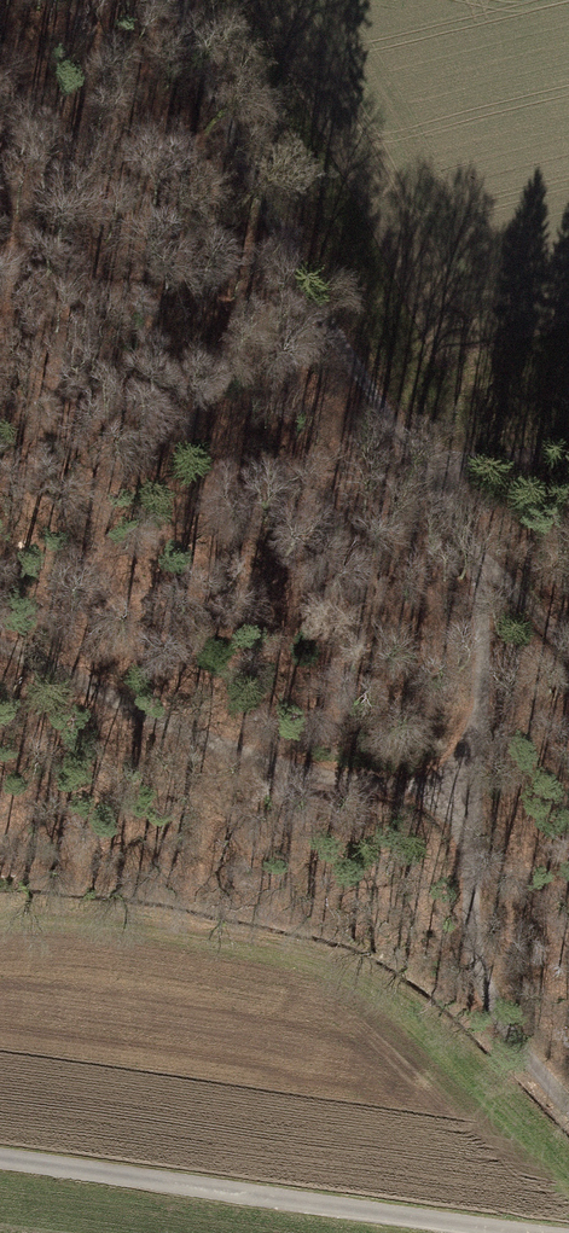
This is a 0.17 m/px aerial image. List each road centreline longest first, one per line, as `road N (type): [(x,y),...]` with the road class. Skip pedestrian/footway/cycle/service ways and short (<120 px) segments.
road 1 (track): [(568,1109),(496,1011),(473,947),(472,795),(483,633),(473,559),(258,202),(174,0)]
road 2 (track): [(0,1158),(536,1232)]
road 3 (track): [(472,795),(287,764),(0,643)]
road 4 (track): [(463,533),(568,649)]
road 5 (track): [(568,454),(416,462)]

